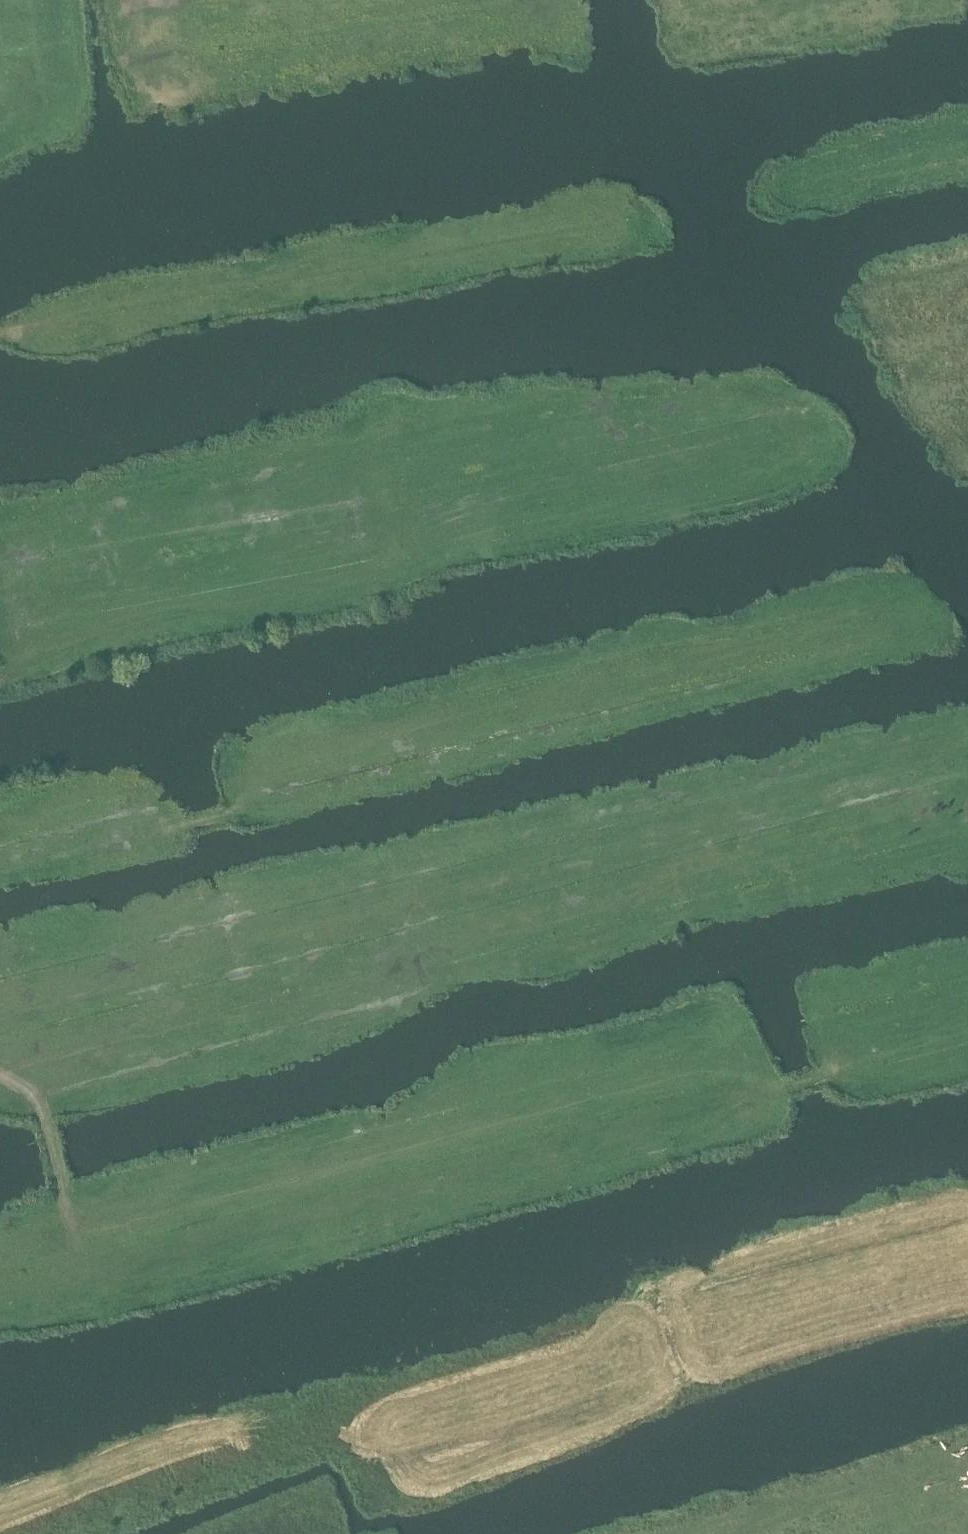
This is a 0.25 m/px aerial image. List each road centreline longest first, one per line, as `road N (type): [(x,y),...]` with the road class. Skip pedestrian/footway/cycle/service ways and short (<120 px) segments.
road 1 (track): [(66,1200),(33,1090),(0,1081)]

